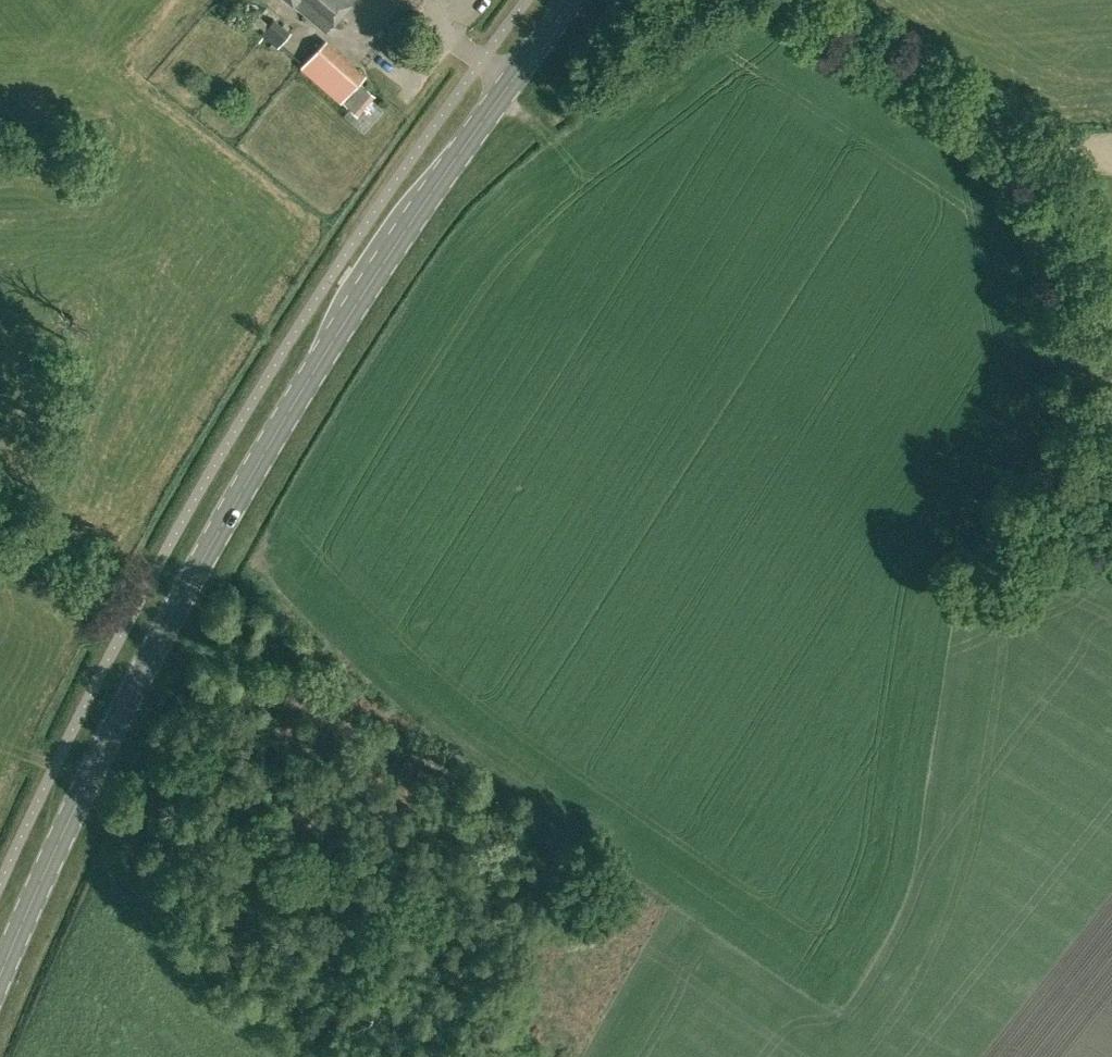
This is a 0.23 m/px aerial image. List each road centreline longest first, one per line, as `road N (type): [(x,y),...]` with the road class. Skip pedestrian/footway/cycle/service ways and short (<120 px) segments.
road 1 (secondary): [(0,990),(98,760),(362,292),(573,0)]
road 2 (unclassified): [(1111,444),(1092,419),(1078,375),(1065,215),(1043,162),(993,118),(807,0)]

